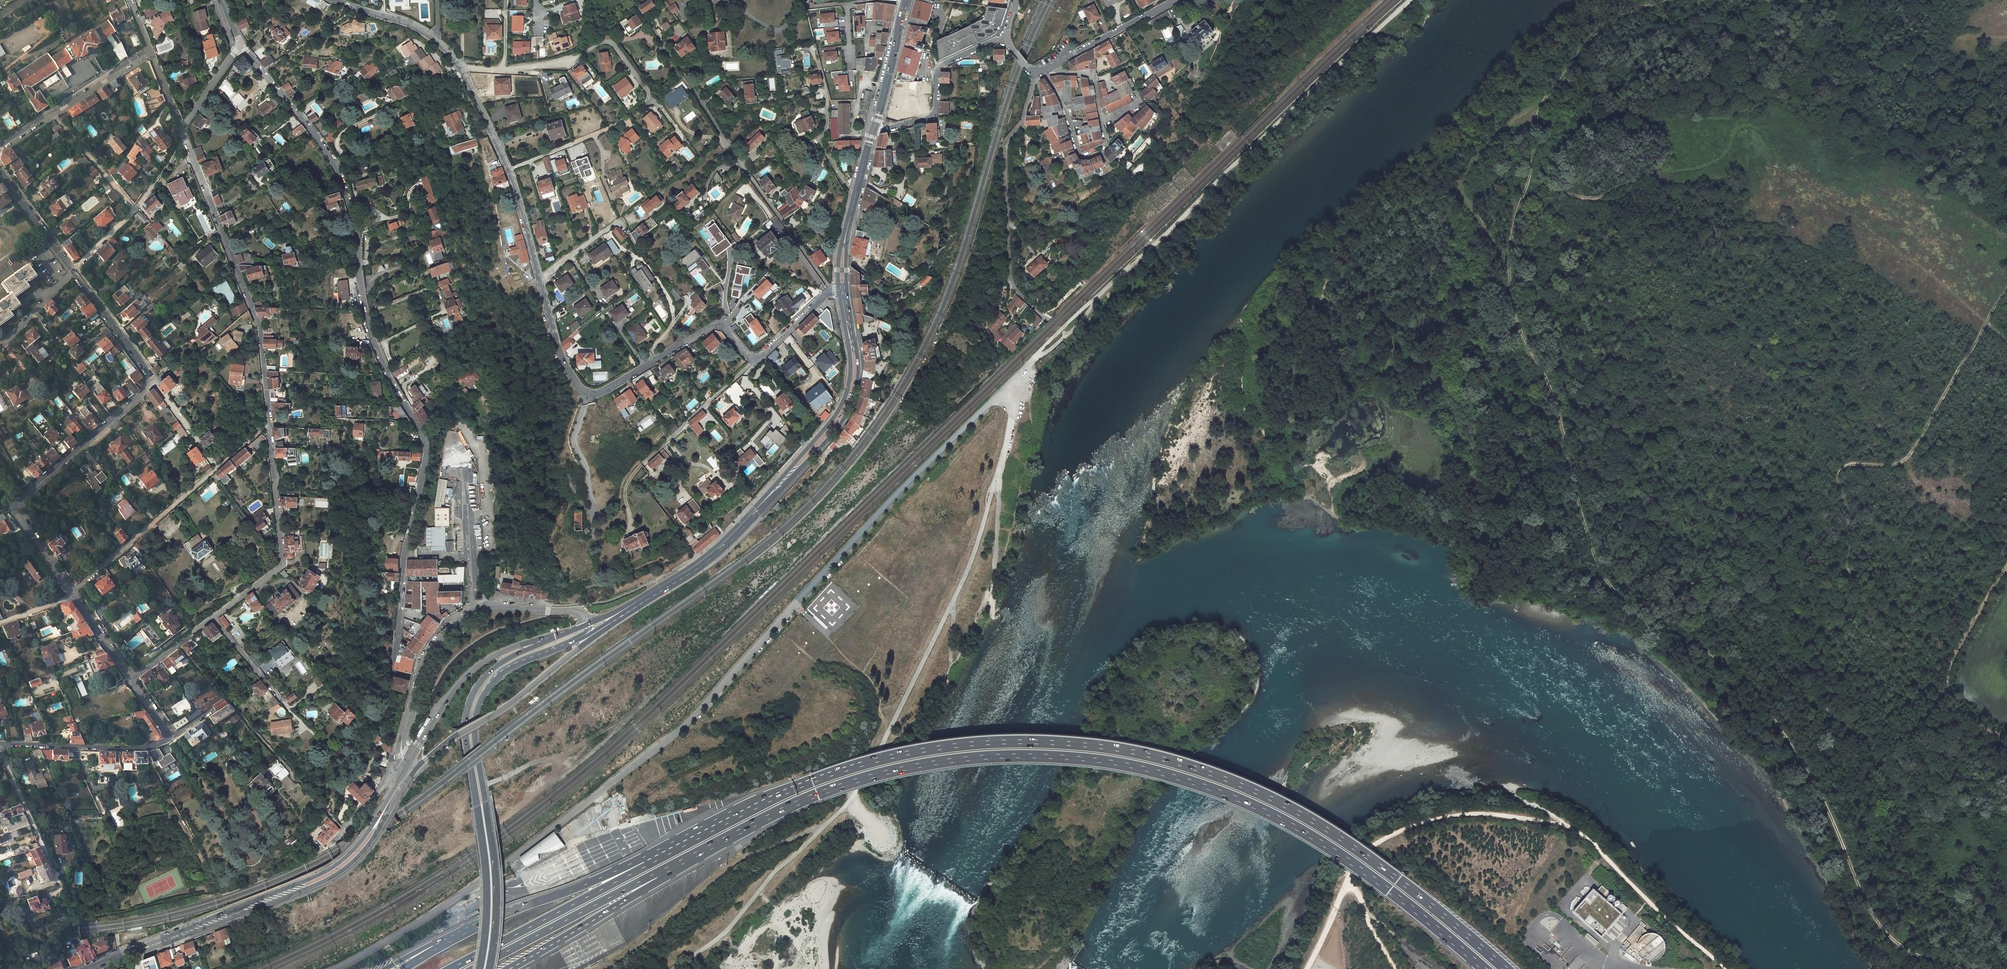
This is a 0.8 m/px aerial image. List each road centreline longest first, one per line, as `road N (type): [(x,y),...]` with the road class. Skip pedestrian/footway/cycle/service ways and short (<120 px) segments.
road 1 (track): [(1669,0),(1607,26),(1554,84),(1510,252),(1521,326),(1550,382),(1595,560),(1615,591),(1755,690),(1839,825),(1891,943),(1955,968)]
road 2 (unclassified): [(335,968),(473,884),(668,740),(1033,359)]
road 3 (trunk): [(1505,968),(1310,817),(1208,770),(1099,745),(989,741),(909,752),(784,791),(669,850)]
road 4 (trunk): [(675,867),(792,805),(874,775),(990,754),(1098,759),(1206,784),(1281,817),(1352,862),(1484,968)]
road 5 (residential): [(240,42),(338,168),(358,237),(367,325),(425,441),(390,671),(420,680)]
road 6 (track): [(1987,324),(1774,160),(1746,124),(1731,132),(1715,166),(1641,176),(1619,196),(1580,198),(1531,174)]
road 7 (residential): [(181,129),(260,328),(283,562),(213,618)]
road 8 (track): [(1089,302),(1410,0)]
road 9 (primary): [(566,632),(492,668),(467,711),(488,871),(481,968)]
road 10 (primary): [(490,968),(497,875),(476,711),(502,672),(568,643)]
road 11 (track): [(1850,569),(1838,472),(1906,457),(2006,286)]
road 12 (residential): [(831,290),(637,7)]
road 13 (secondary): [(140,949),(335,874),(367,846),(412,773)]
road 14 (secondary): [(406,767),(364,836),(333,866),(140,949)]
road 15 (residential): [(73,270),(154,382),(11,505)]
road 16 (primary): [(744,525),(816,453),(854,398),(858,361),(847,288)]
road 17 (residential): [(540,279),(559,351),(592,393),(719,323)]
road 18 (primary): [(839,289),(850,360),(845,395),(744,525)]
road 19 (residential): [(1044,317),(1011,281),(1005,153),(1036,71)]
road 20 (track): [(820,830),(737,861),(601,968)]
road 21 (track): [(72,592),(269,423)]
road 22 (secondary): [(412,773),(617,619)]
road 23 (trunk): [(669,850),(450,968)]
road 24 (residential): [(131,679),(171,737),(140,748),(0,744)]
road 25 (trunk): [(669,850),(445,944)]
road 26 (residential): [(459,66),(567,63),(607,41),(657,102)]
road 27 (track): [(1554,84),(1459,172),(1464,199),(1510,252)]
road 28 (trunk): [(473,968),(675,867)]
road 29 (track): [(2006,734),(1973,725),(1953,706),(1948,681),(2006,560)]
road 30 (secondary): [(566,632),(507,649),(471,671),(406,767)]
road 31 (track): [(993,575),(1030,445),(1027,366)]
road 32 (residential): [(589,623),(578,612),(474,612),(433,646),(420,680)]
road 33 (trunk): [(509,968),(675,867)]
road 34 (residential): [(1042,71),(1088,157),(1106,144),(1093,76)]
road 35 (residential): [(872,132),(933,116),(938,68),(1007,35)]
road 36 (residential): [(149,51),(0,147)]
road 37 (track): [(184,138),(134,209),(73,270)]
road 38 (track): [(177,645),(288,770)]
road 39 (track): [(653,362),(651,350),(672,324),(671,304),(648,266),(608,229)]
road 40 (residential): [(719,323),(753,362),(831,290)]
road 41 (residential): [(0,748),(61,889)]
road 42 (unclassified): [(1042,71),(1172,0)]
road 43 (residential): [(335,0),(413,26),(459,66)]
road 44 (track): [(251,854),(171,737)]
road 45 (primary): [(872,132),(905,0)]
road 46 (track): [(32,314),(111,419)]
road 47 (track): [(134,209),(54,114)]
road 48 (residential): [(0,173),(73,270)]

